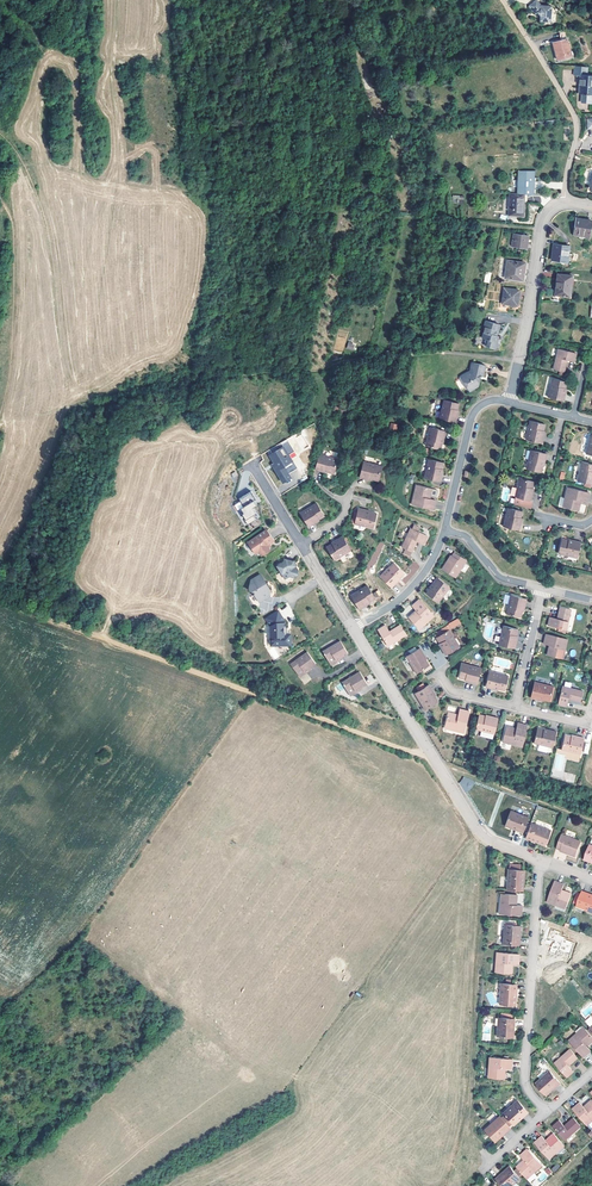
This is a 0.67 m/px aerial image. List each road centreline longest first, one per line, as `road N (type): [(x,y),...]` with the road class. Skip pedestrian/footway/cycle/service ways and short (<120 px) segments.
road 1 (track): [(429,752),(410,752),(0,600)]
road 2 (residential): [(542,862),(481,835),(353,628)]
road 3 (residential): [(542,862),(523,1081),(547,1113)]
road 4 (residential): [(568,203),(576,118),(501,0)]
road 5 (track): [(0,410),(12,356),(14,232),(0,198)]
road 6 (residential): [(568,203),(541,227),(509,402)]
road 7 (residential): [(509,402),(474,412),(445,529)]
road 8 (residential): [(445,529),(409,591),(353,628)]
road 9 (residential): [(516,708),(543,588)]

